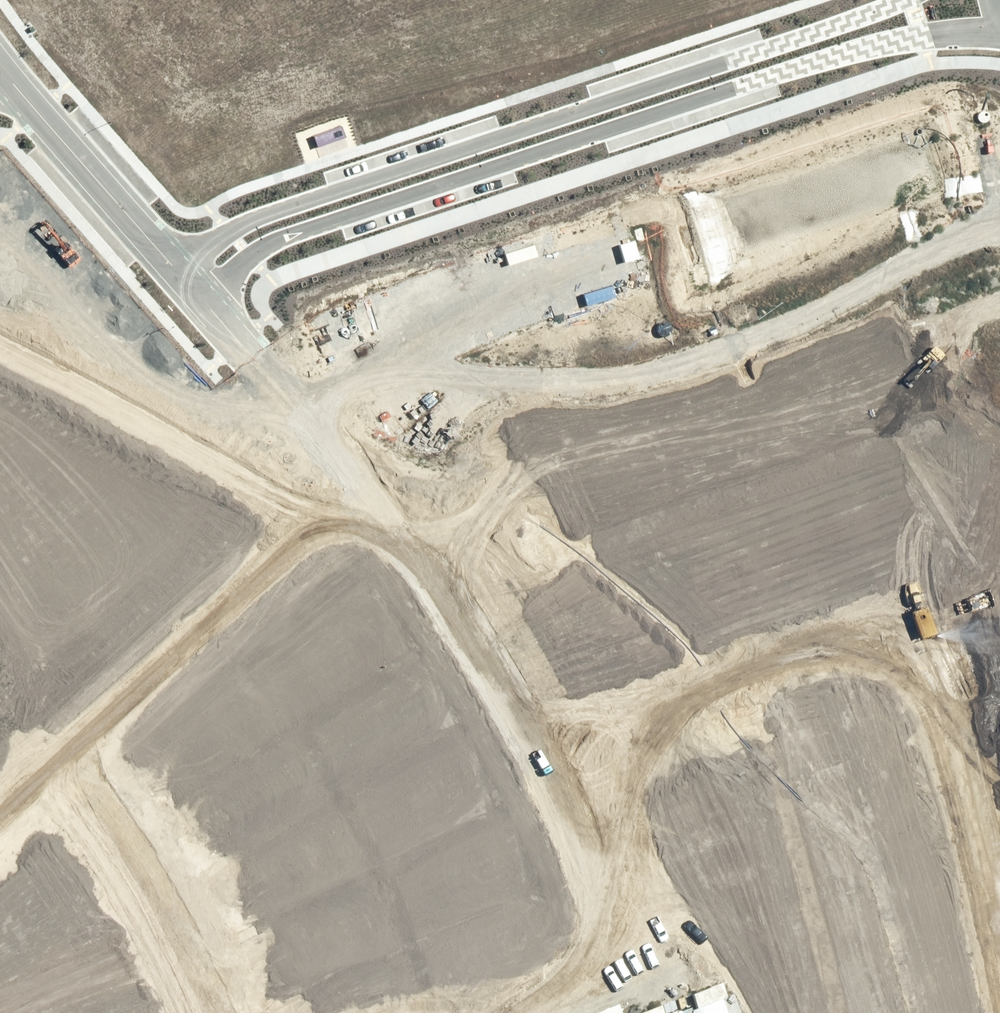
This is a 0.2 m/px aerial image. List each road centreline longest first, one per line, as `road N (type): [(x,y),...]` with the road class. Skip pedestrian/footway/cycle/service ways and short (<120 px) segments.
road 1 (residential): [(999,33),(921,35),(872,47),(462,176),(288,237),(249,255),(203,300)]
road 2 (unknown): [(251,357),(326,425),(464,472),(535,606),(612,884),(618,1012)]
road 3 (residential): [(173,267),(262,215),(907,0)]
road 4 (unknown): [(464,472),(930,293)]
road 5 (unknown): [(289,1012),(288,971),(243,806),(114,610)]
road 6 (unknown): [(595,823),(999,662)]
road 7 (unknown): [(326,425),(114,610),(0,697)]
road 8 (residential): [(173,267),(0,67)]

